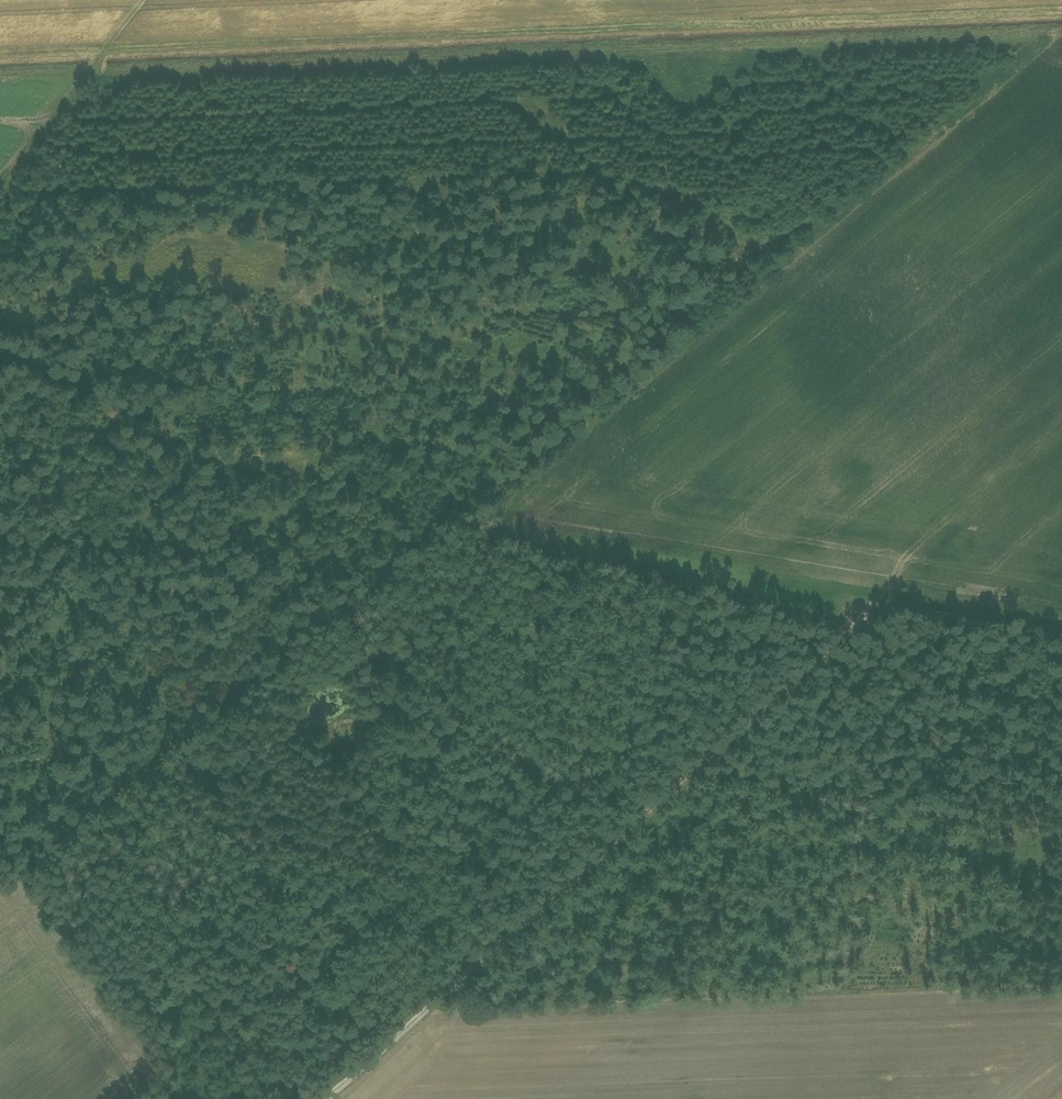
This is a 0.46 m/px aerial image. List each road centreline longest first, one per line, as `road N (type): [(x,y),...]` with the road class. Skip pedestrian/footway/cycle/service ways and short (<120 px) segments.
road 1 (track): [(873,607),(322,1098)]

